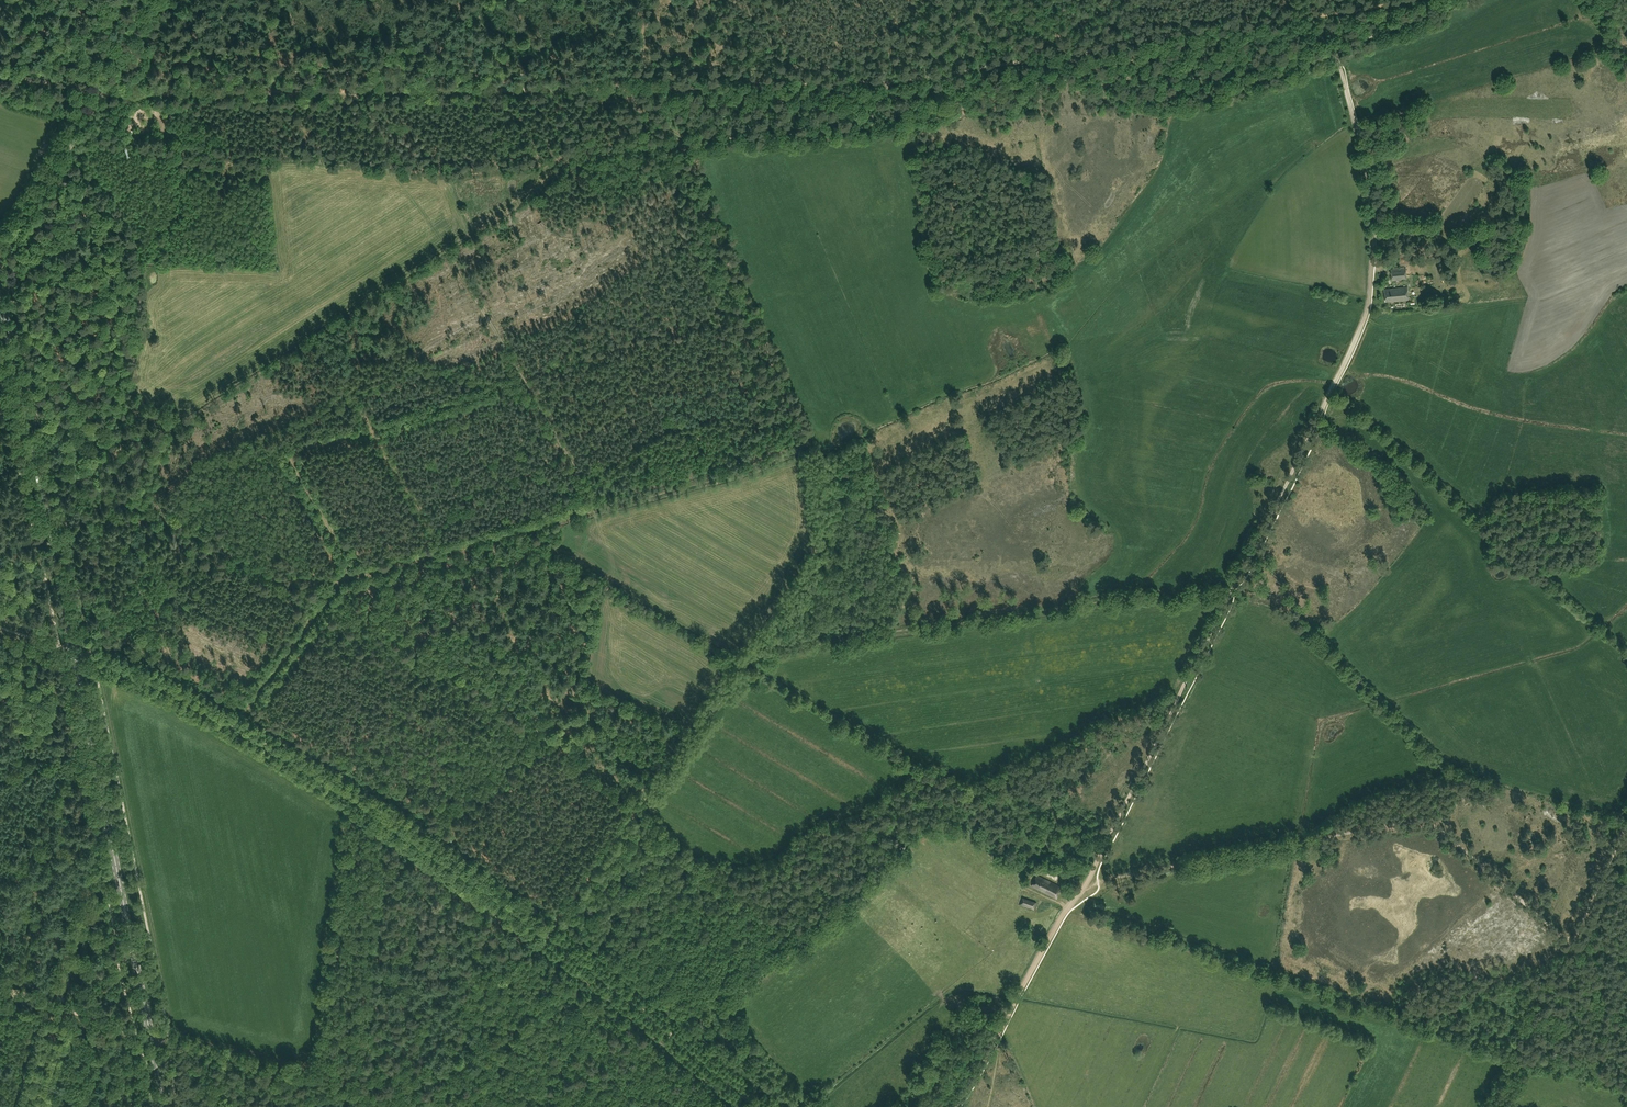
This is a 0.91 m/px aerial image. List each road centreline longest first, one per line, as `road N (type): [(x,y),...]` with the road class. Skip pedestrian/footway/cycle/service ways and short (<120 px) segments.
road 1 (track): [(1334,57),(1370,193),(1366,316),(1081,892)]
road 2 (primary): [(166,1106),(0,302)]
road 3 (track): [(645,88),(850,83),(1230,22)]
road 4 (track): [(547,934),(812,566),(824,527),(808,444)]
road 5 (track): [(1081,892),(1121,877),(1421,823),(1572,942)]
road 6 (track): [(547,934),(335,785),(93,657)]
road 7 (track): [(101,93),(629,88)]
road 8 (track): [(808,444),(748,470),(343,578)]
road 9 (track): [(751,651),(1109,601),(1229,595)]
road 10 (track): [(808,444),(715,233),(690,141),(635,106),(629,88)]
road 11 (track): [(110,428),(93,477),(97,489),(281,579),(343,578)]
road 12 (track): [(444,552),(547,733),(641,807)]
road 13 (track): [(601,508),(449,254)]
road 14 (track): [(760,1106),(547,934)]
road 15 (track): [(1081,892),(955,1106)]
road 16 (track): [(27,216),(110,428)]
road 17 (unclassified): [(0,259),(101,93)]
road 18 (track): [(343,578),(233,726)]
road 19 (track): [(1230,22),(1409,0)]
road 20 (track): [(151,1031),(0,990)]
road 21 (track): [(1626,830),(1572,942)]

